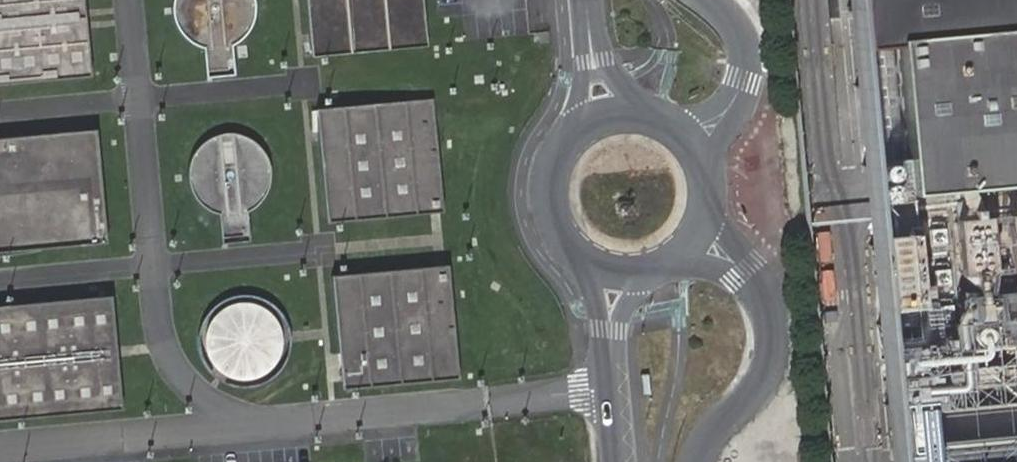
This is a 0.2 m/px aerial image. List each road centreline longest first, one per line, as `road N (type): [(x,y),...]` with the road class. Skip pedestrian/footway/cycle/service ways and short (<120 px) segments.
road 1 (tertiary): [(656,271),(703,233),(712,178),(689,135),(645,113)]
road 2 (tertiary): [(610,336),(619,461)]
road 3 (tertiary): [(565,147),(551,194),(566,241),(584,259)]

